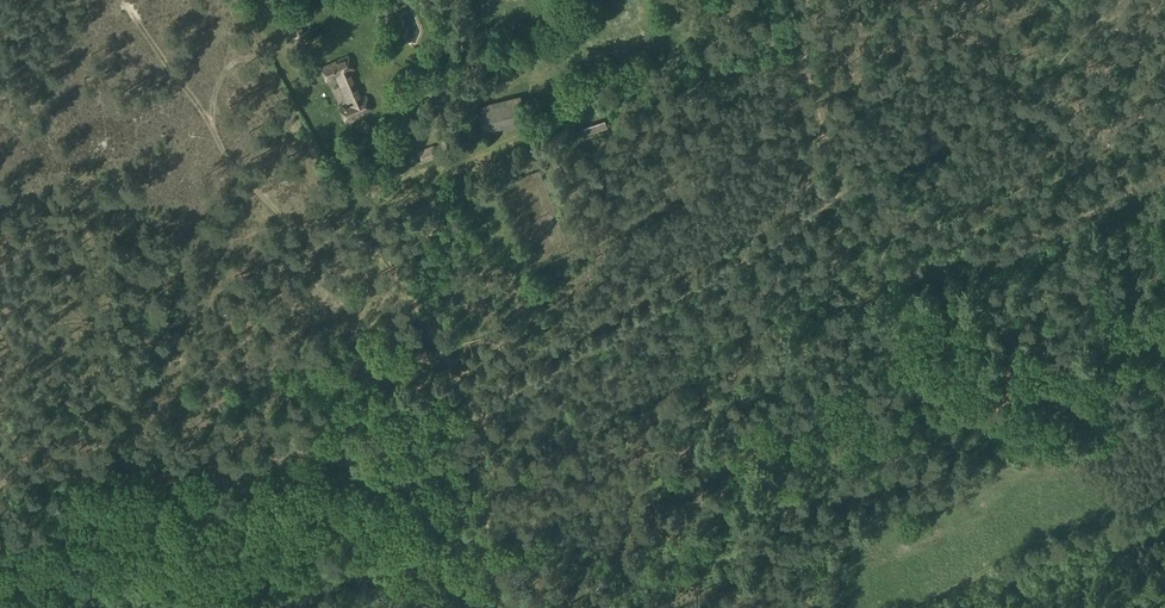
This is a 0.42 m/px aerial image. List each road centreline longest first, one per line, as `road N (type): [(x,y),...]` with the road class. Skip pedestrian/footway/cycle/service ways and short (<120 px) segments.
road 1 (track): [(497,607),(474,393),(364,215),(341,210),(319,230),(302,234),(287,225),(229,161),(123,0)]
road 2 (track): [(0,403),(106,402),(129,415),(137,443),(191,519),(201,554),(200,607)]
road 3 (track): [(911,607),(1164,487)]

